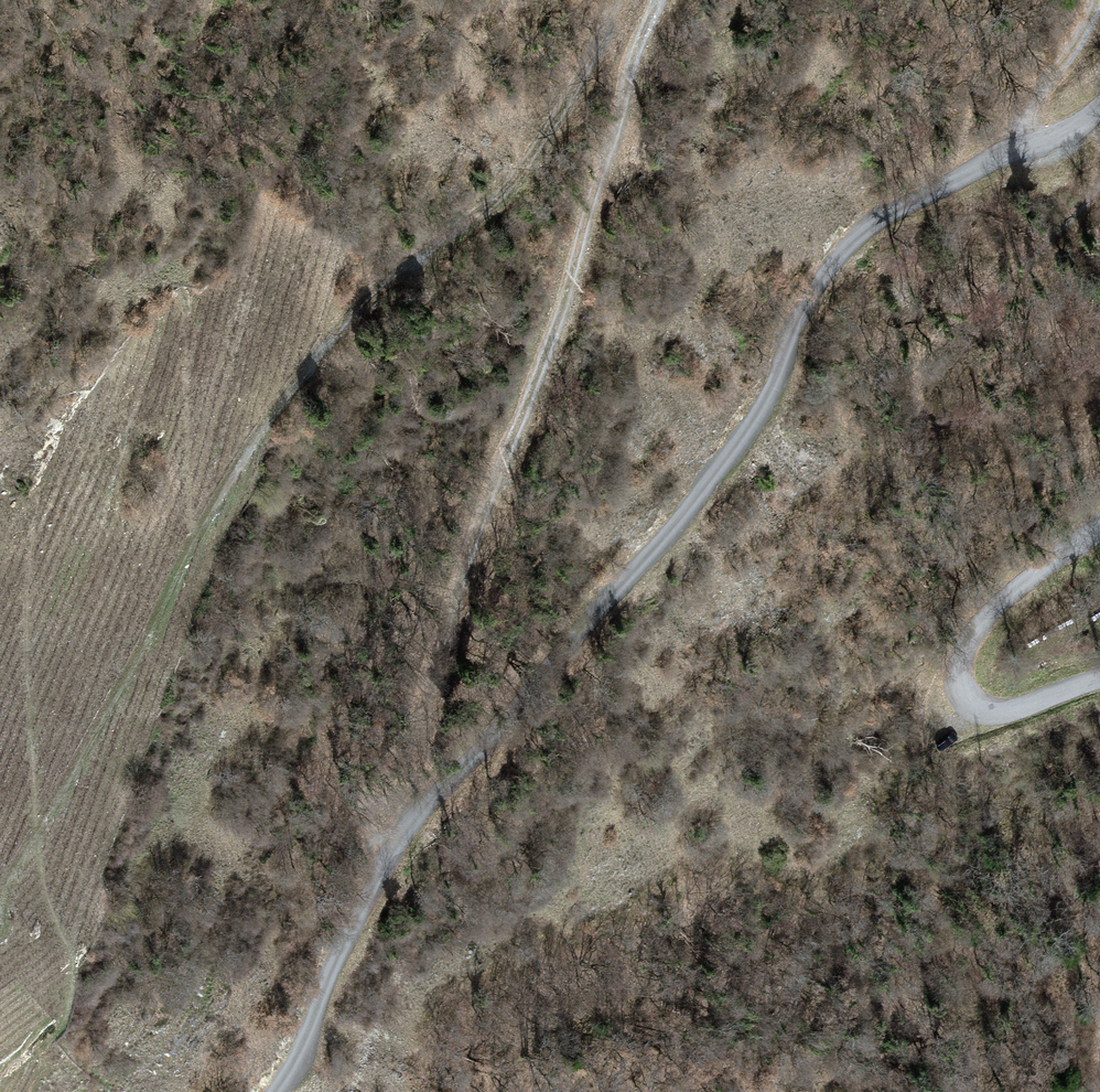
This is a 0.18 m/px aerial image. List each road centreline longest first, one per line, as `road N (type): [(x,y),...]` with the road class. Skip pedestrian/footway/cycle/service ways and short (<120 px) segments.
road 1 (unclassified): [(1099,109),(1018,161),(883,217),(833,264),(791,324),(766,407),(719,472),(410,828),(356,919),(276,1091)]
road 2 (track): [(619,0),(507,182),(382,271),(270,411),(183,550),(120,692),(0,894)]
road 3 (track): [(389,860),(445,609),(554,321),(656,0)]
road 4 (unclassified): [(1099,680),(997,713),(970,705),(961,683),(969,644),(997,608),(1099,530)]
road 5 (track): [(1036,152),(1034,115),(1094,0)]

